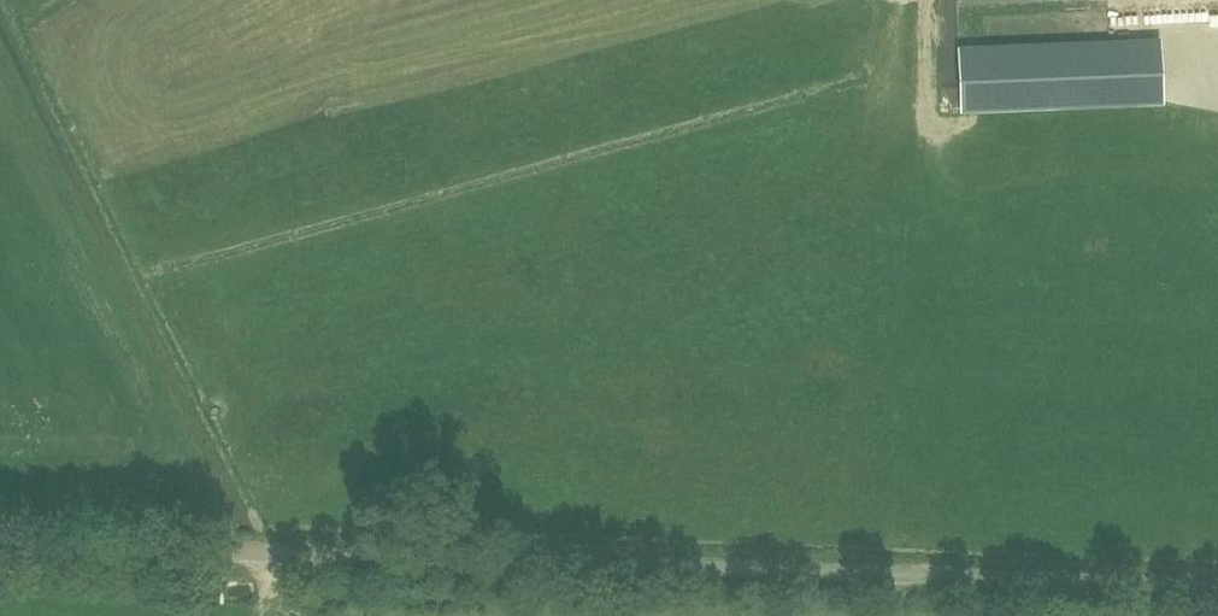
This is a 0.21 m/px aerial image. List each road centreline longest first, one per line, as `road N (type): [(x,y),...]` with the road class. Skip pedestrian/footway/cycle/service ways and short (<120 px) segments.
road 1 (unclassified): [(0,544),(1217,580)]

